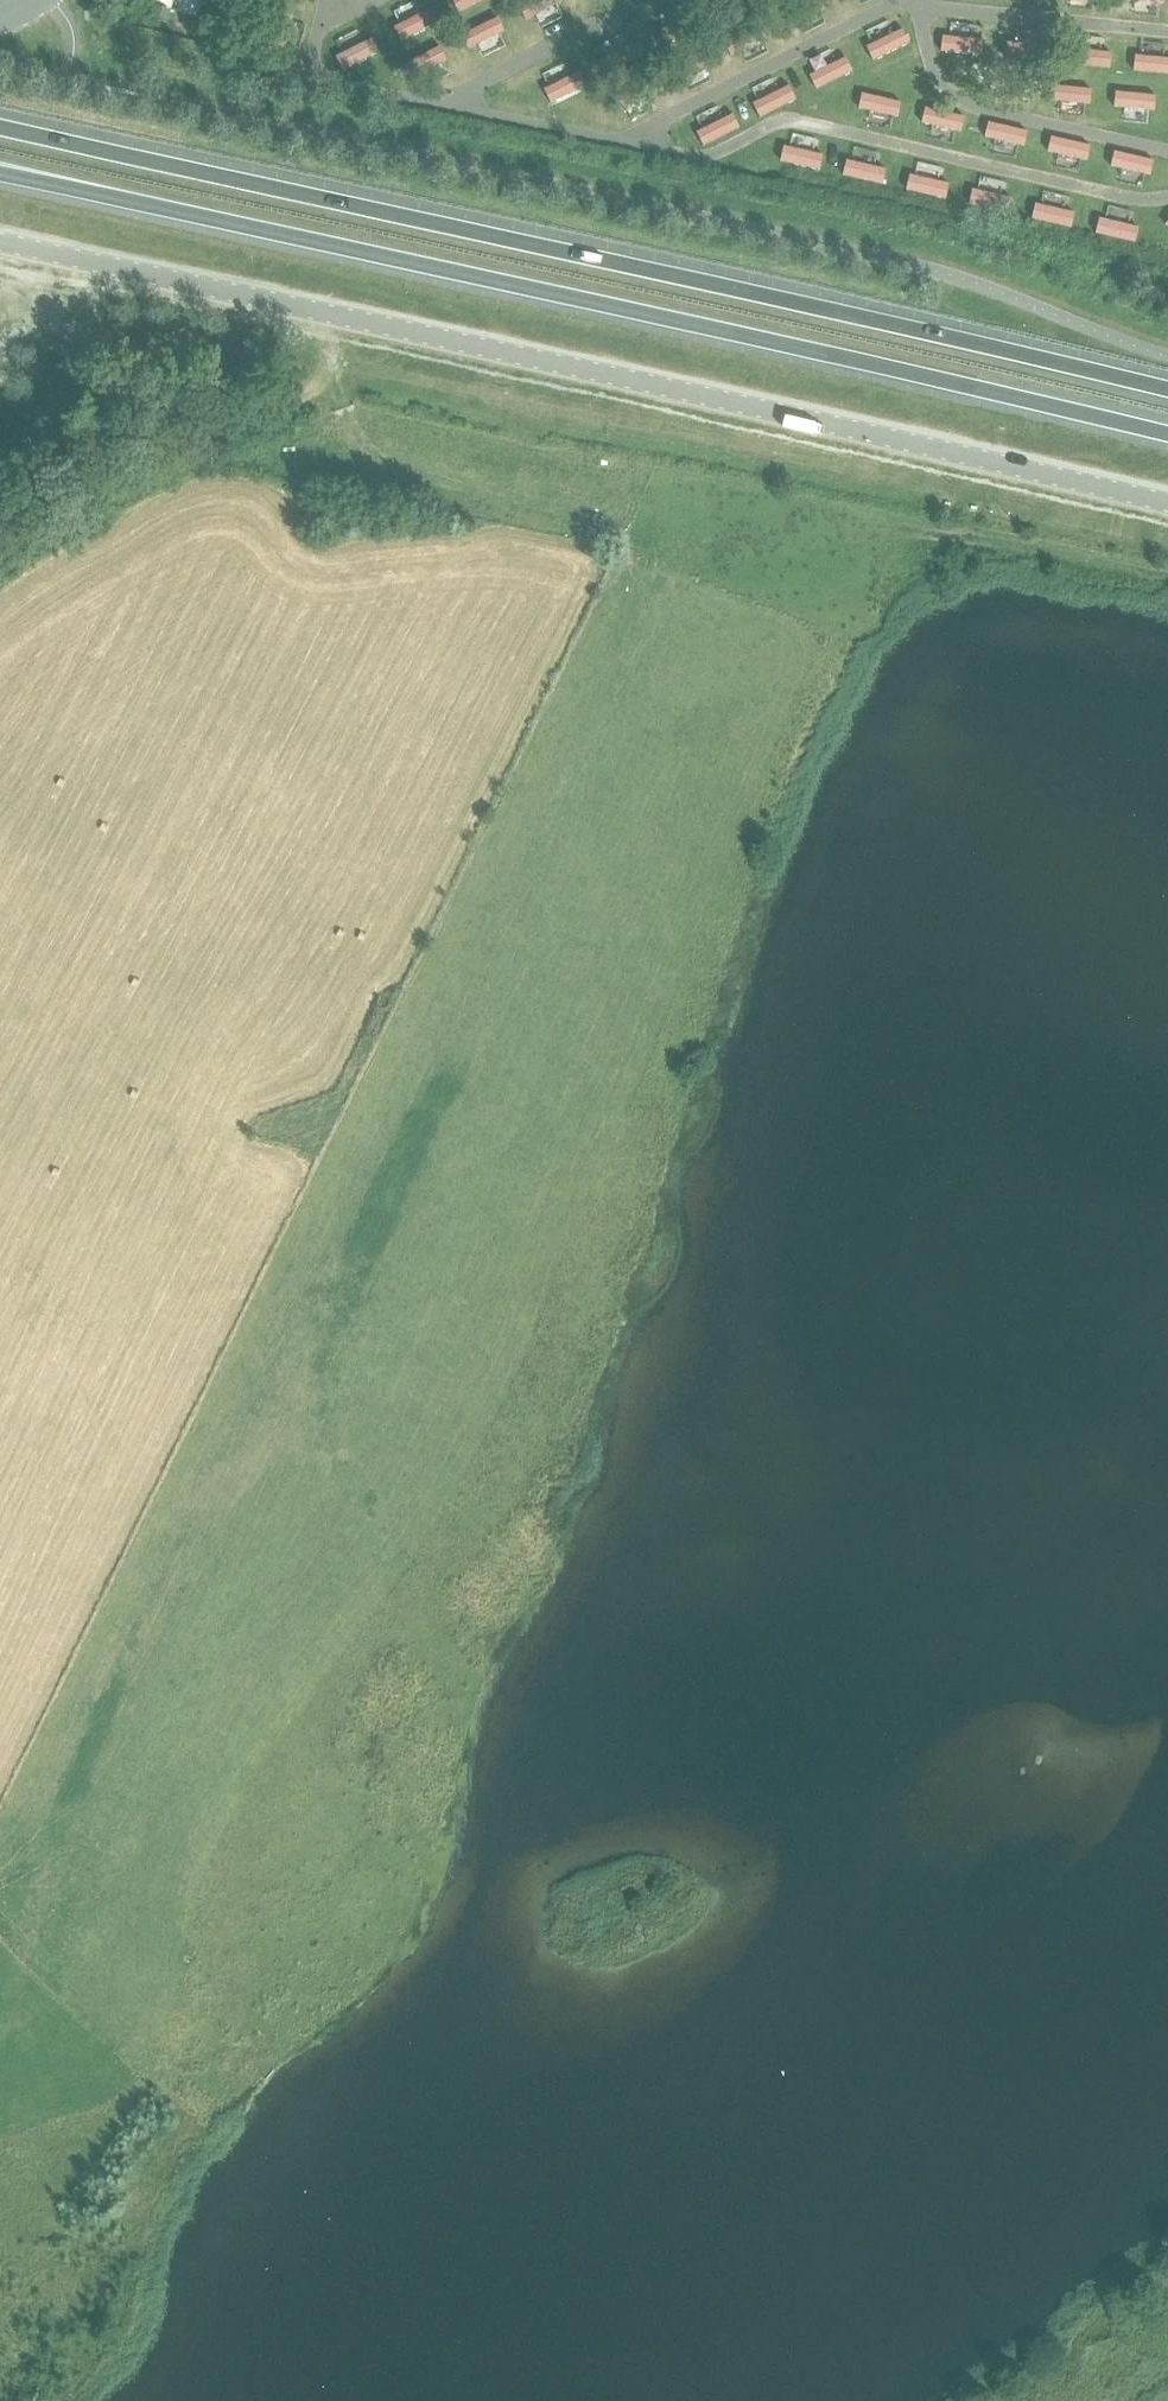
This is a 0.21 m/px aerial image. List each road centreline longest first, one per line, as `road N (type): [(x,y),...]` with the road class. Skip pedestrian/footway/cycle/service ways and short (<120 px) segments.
road 1 (trunk): [(1167,390),(0,127)]
road 2 (trunk): [(0,173),(1167,434)]
road 3 (unclassified): [(0,240),(1167,500)]

